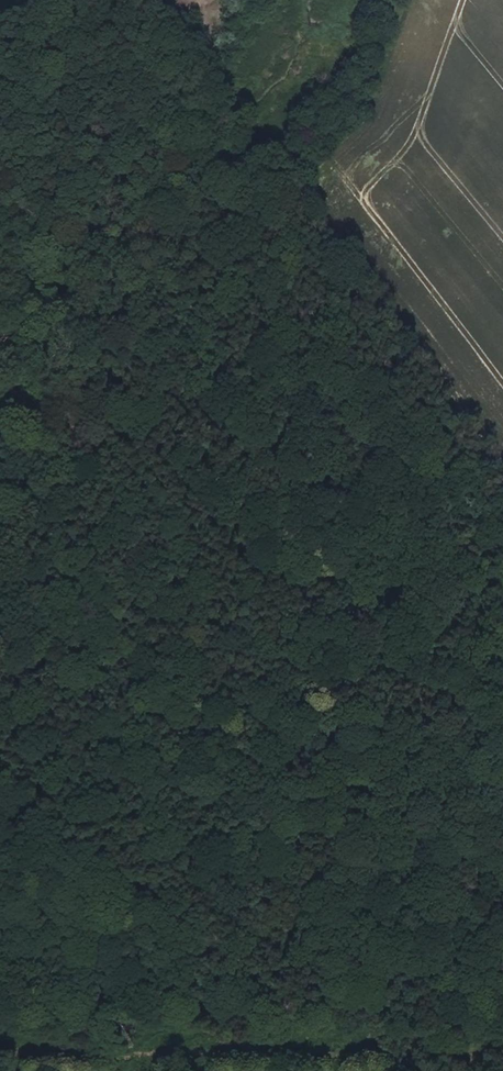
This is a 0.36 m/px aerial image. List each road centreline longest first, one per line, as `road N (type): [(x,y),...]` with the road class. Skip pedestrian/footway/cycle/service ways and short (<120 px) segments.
road 1 (track): [(126,0),(119,39),(162,523),(138,556),(0,663)]
road 2 (track): [(119,39),(184,100),(289,298),(378,371),(459,594),(502,654)]
road 3 (track): [(502,948),(487,1070)]

